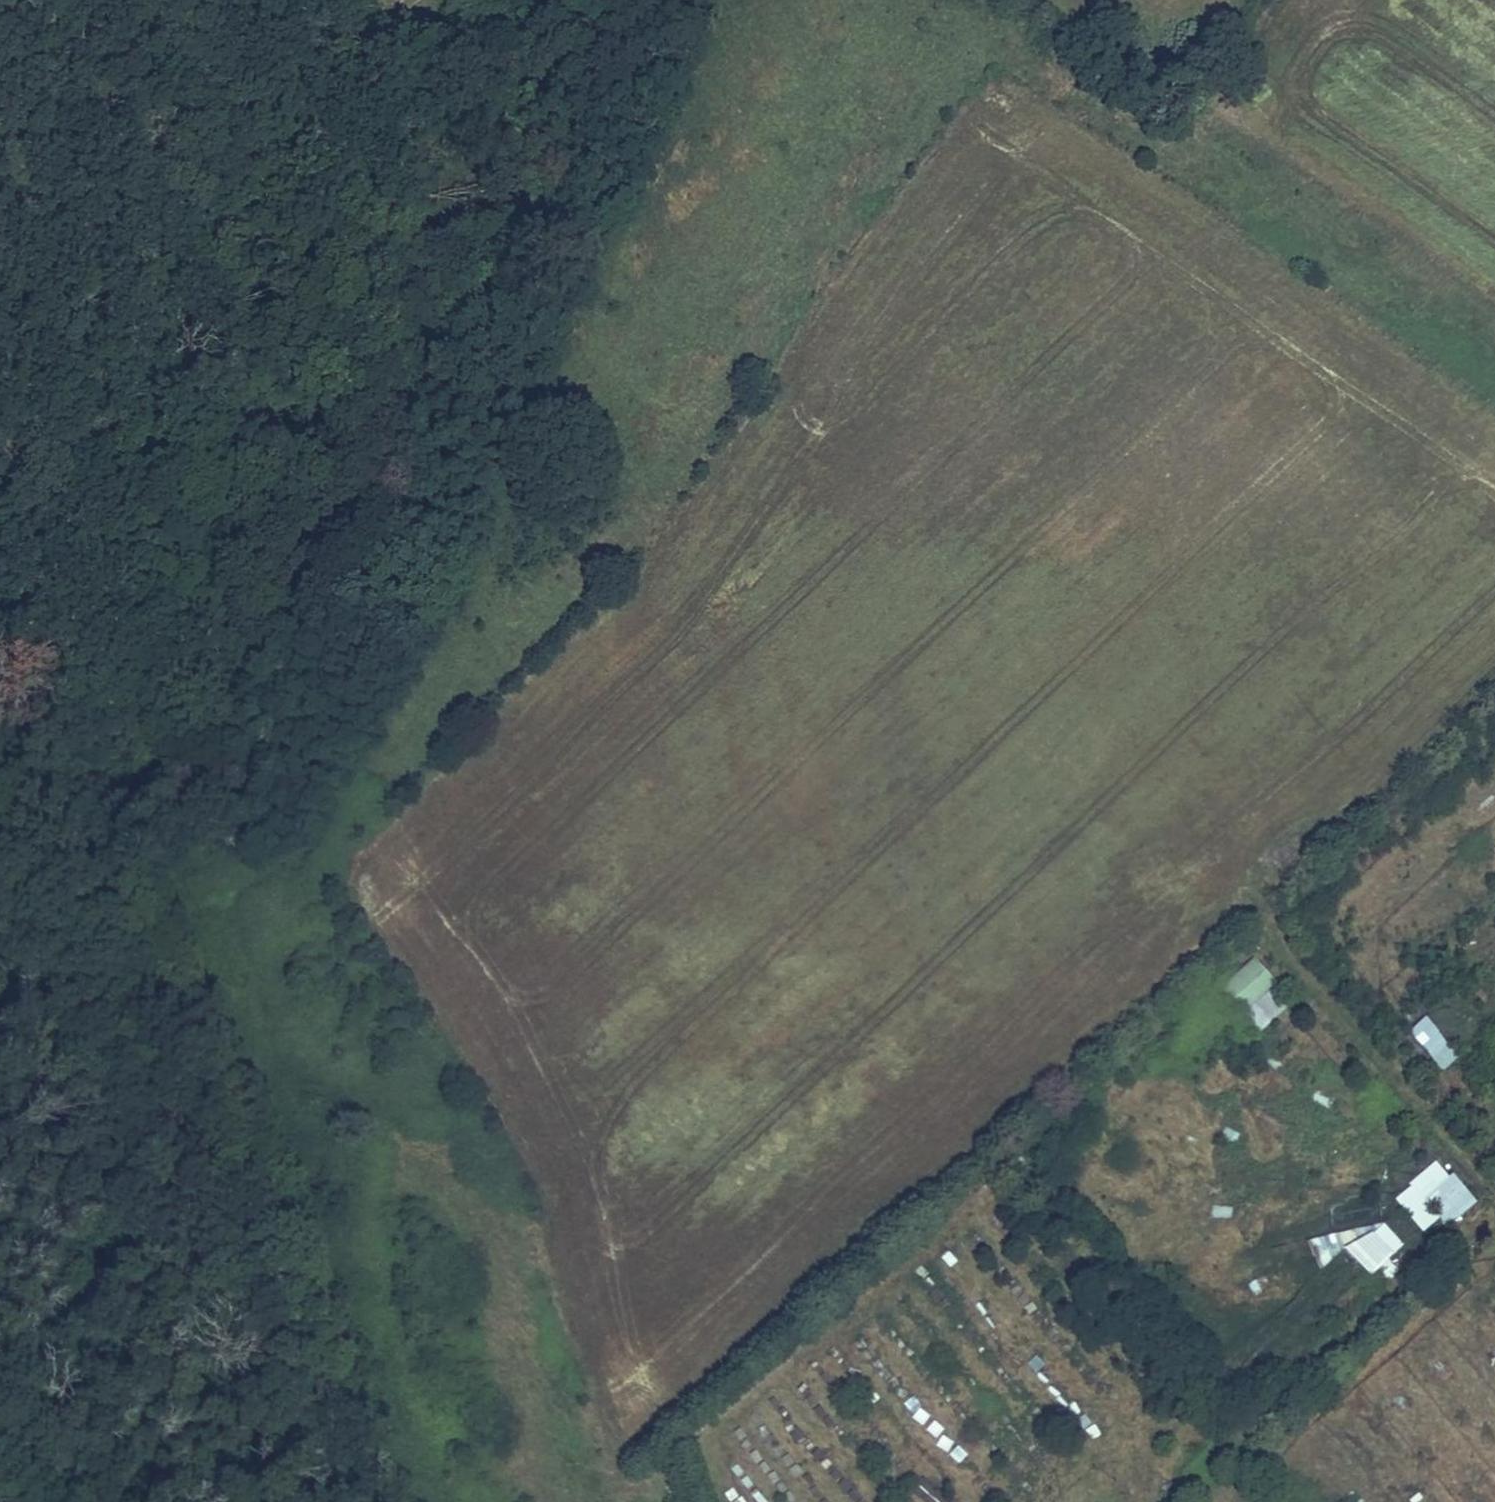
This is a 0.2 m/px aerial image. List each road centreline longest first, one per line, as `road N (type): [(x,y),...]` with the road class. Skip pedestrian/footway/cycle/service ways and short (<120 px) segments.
road 1 (track): [(1255,906),(1494,1179)]

